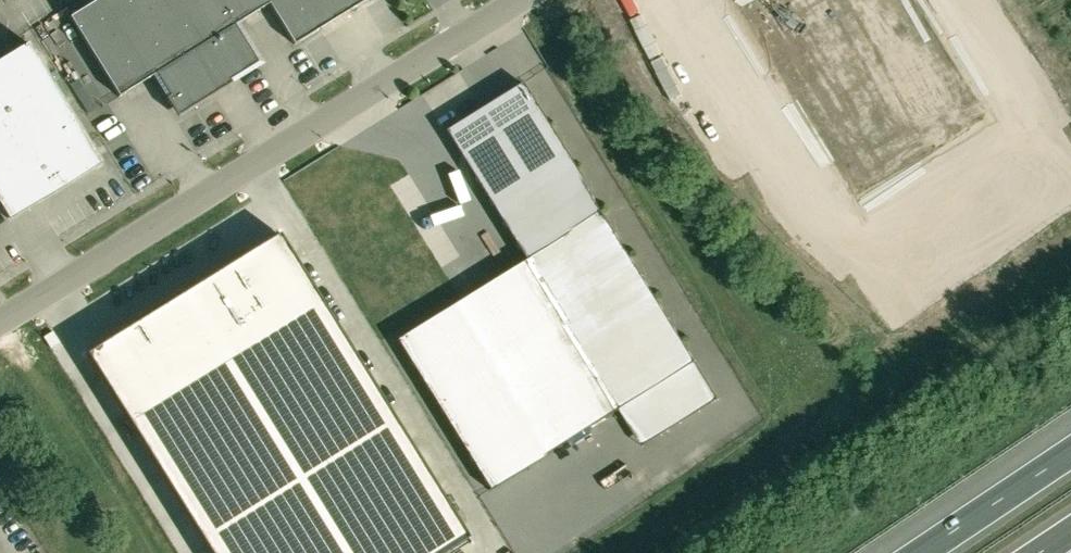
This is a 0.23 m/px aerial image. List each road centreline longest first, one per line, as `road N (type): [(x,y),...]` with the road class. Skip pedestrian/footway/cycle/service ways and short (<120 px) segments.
road 1 (unclassified): [(0,321),(521,0)]
road 2 (motorway): [(1070,445),(914,552)]

